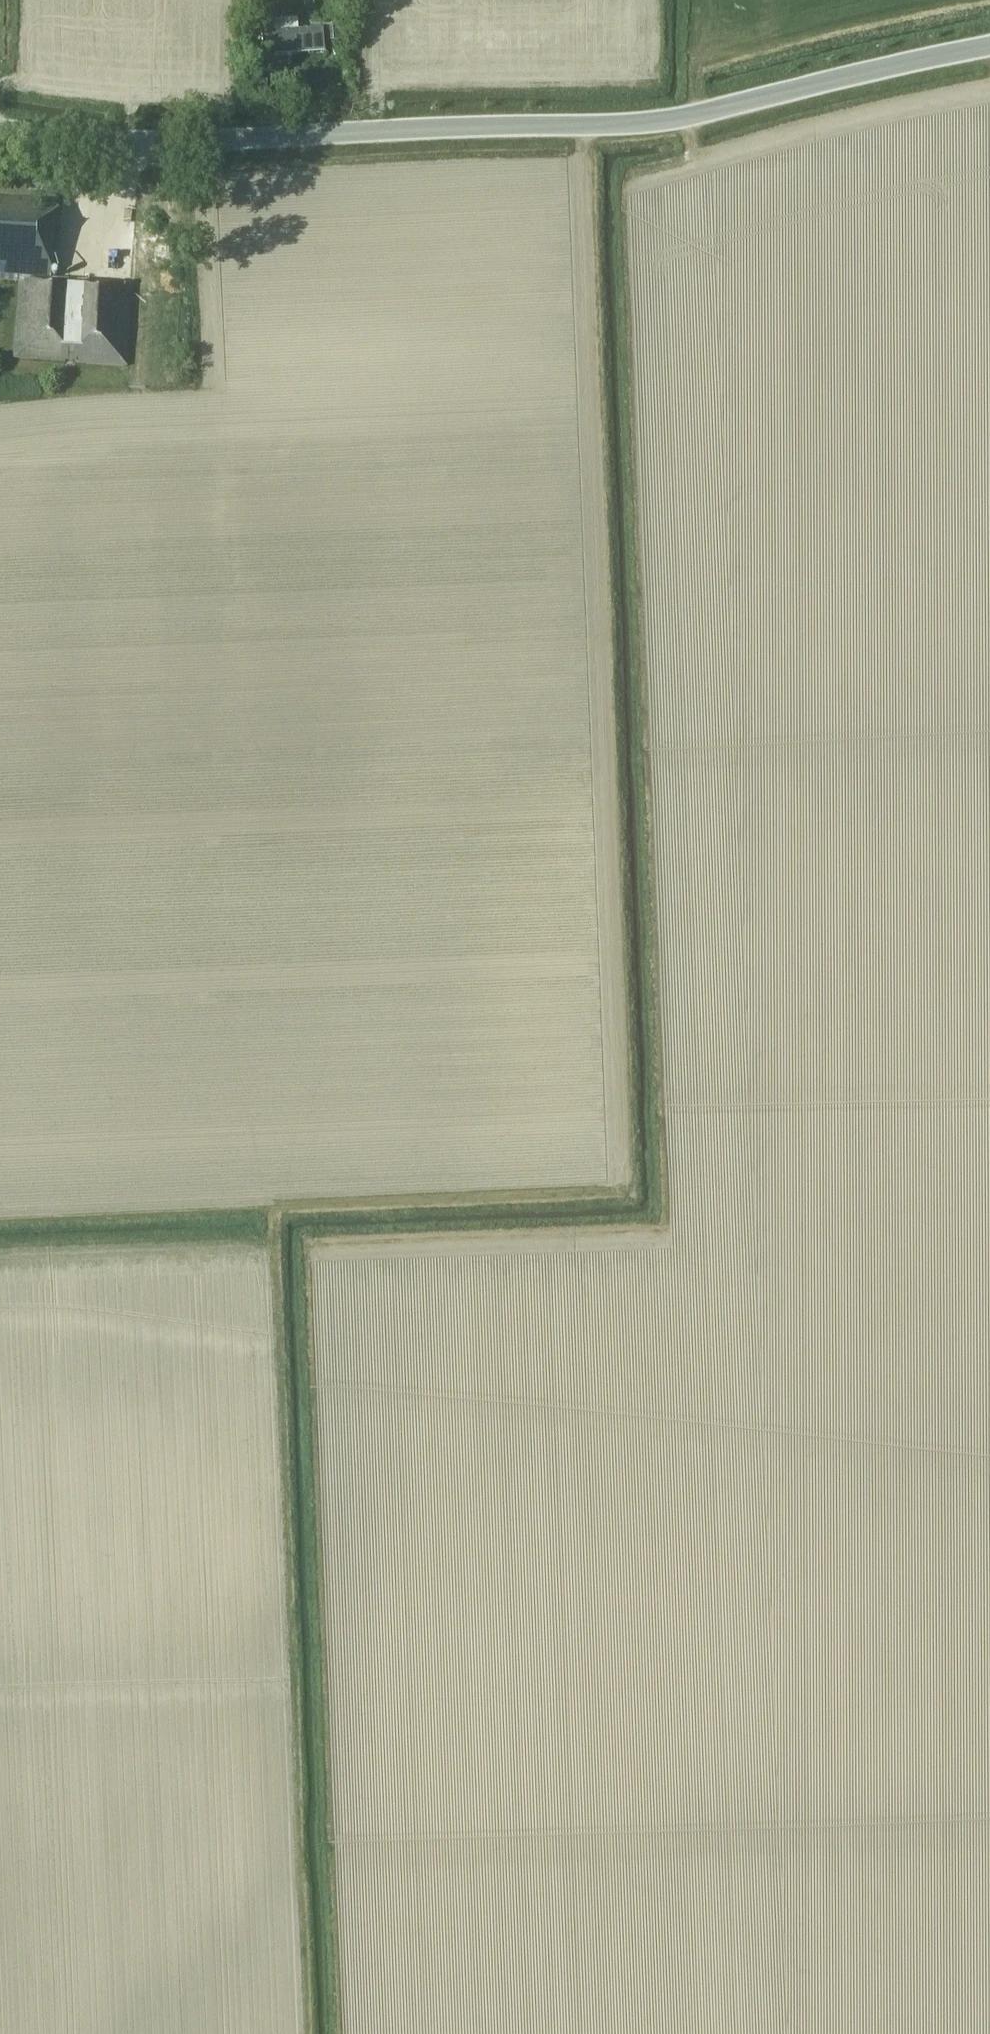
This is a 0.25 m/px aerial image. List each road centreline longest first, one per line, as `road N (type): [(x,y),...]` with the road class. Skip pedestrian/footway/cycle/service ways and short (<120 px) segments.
road 1 (unclassified): [(0,125),(99,139),(212,141),(634,122),(989,45)]

